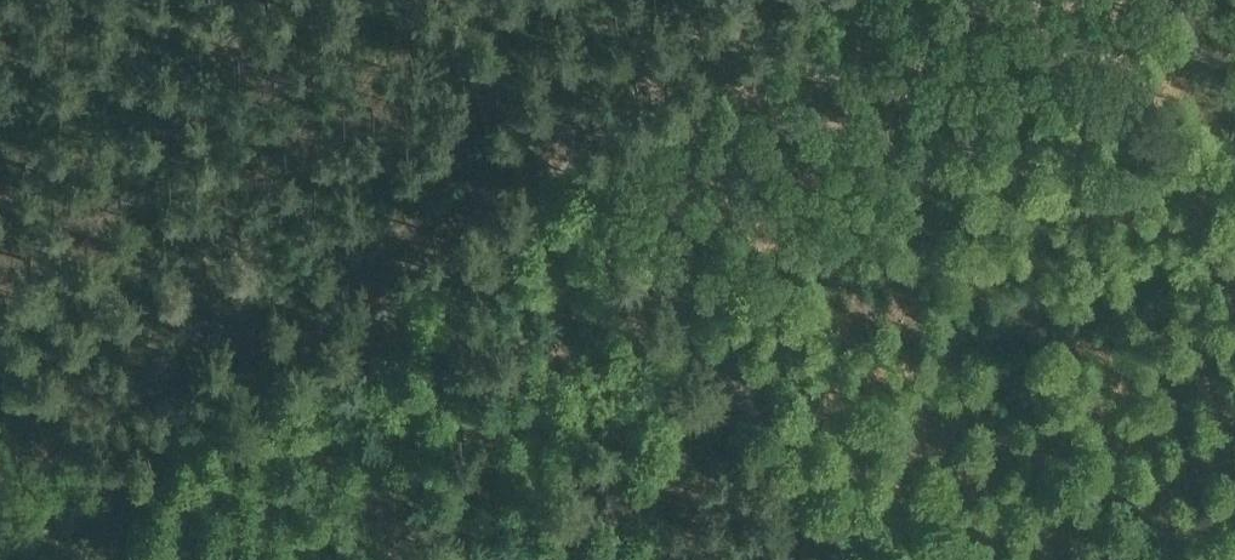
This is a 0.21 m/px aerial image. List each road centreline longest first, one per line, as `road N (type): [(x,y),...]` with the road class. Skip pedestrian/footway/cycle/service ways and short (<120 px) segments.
road 1 (track): [(816,0),(114,504),(0,546)]
road 2 (track): [(405,0),(592,163),(849,559)]
road 3 (track): [(126,559),(0,383)]
road 4 (track): [(1234,120),(1165,0)]

